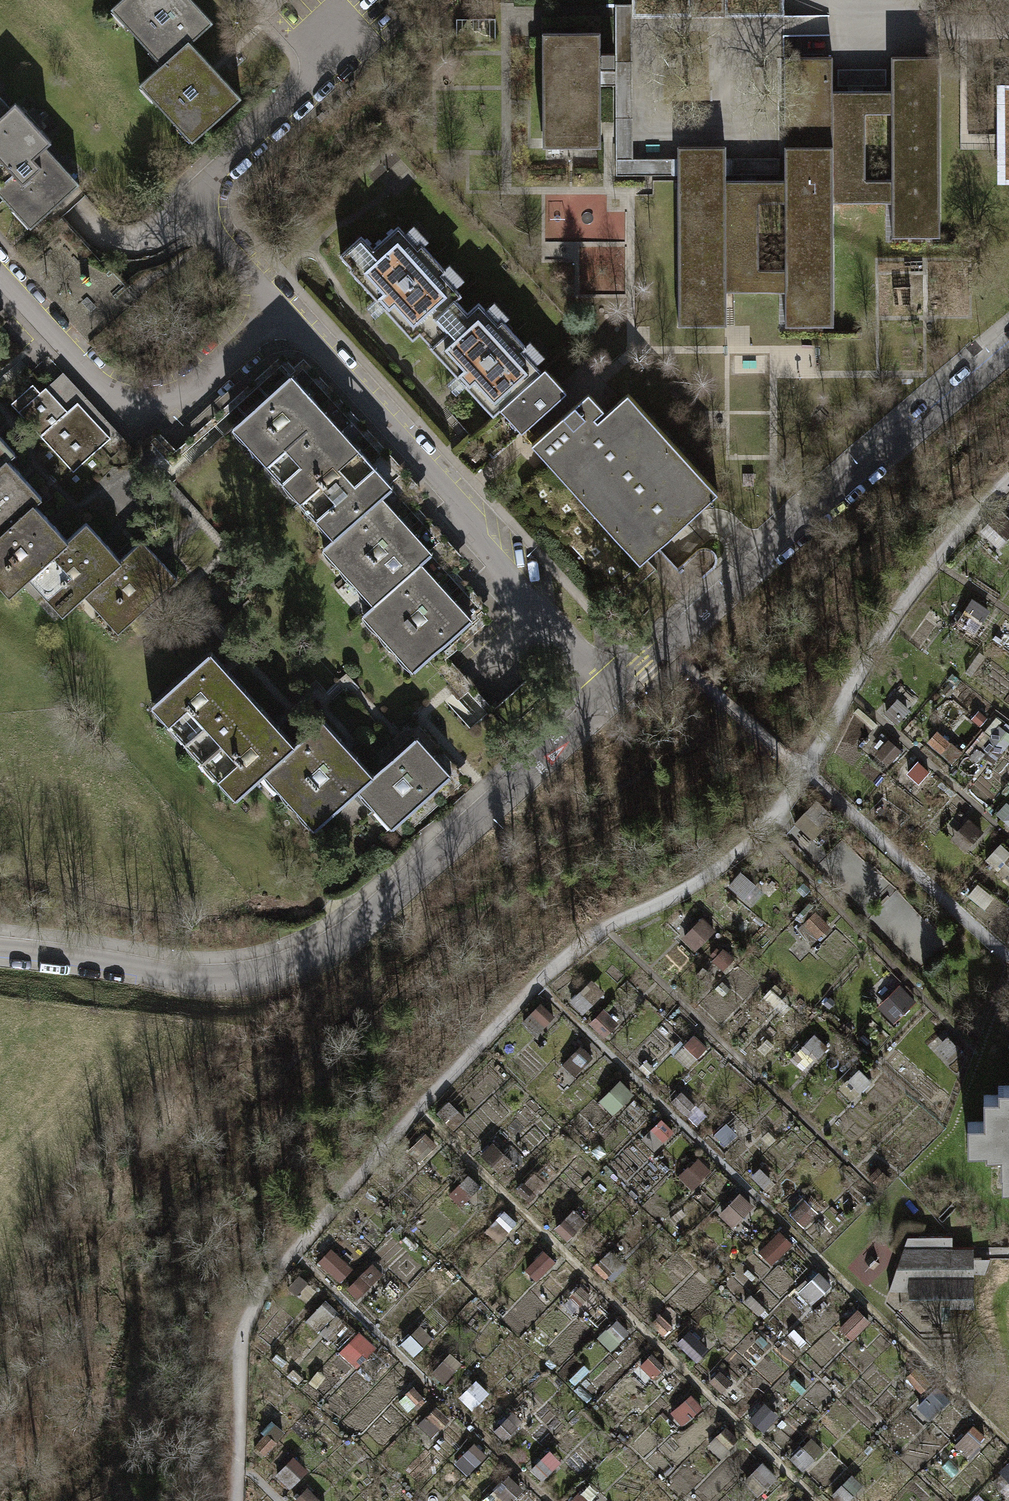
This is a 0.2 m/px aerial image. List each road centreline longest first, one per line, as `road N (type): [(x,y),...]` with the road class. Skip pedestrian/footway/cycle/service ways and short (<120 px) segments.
road 1 (track): [(1008,481),(903,603),(803,770),(739,856),(600,932),(538,982),(263,1291),(241,1333),(235,1500)]
road 2 (residential): [(613,693),(351,935),(305,964),(218,983),(0,947)]
road 3 (residential): [(1008,350),(613,693)]
road 4 (residential): [(613,693),(469,536),(451,497),(278,306)]
road 5 (residential): [(278,306),(184,393),(134,399),(106,389),(0,272)]
road 6 (residential): [(278,306),(213,229),(208,192),(220,170),(322,77),(339,23)]

